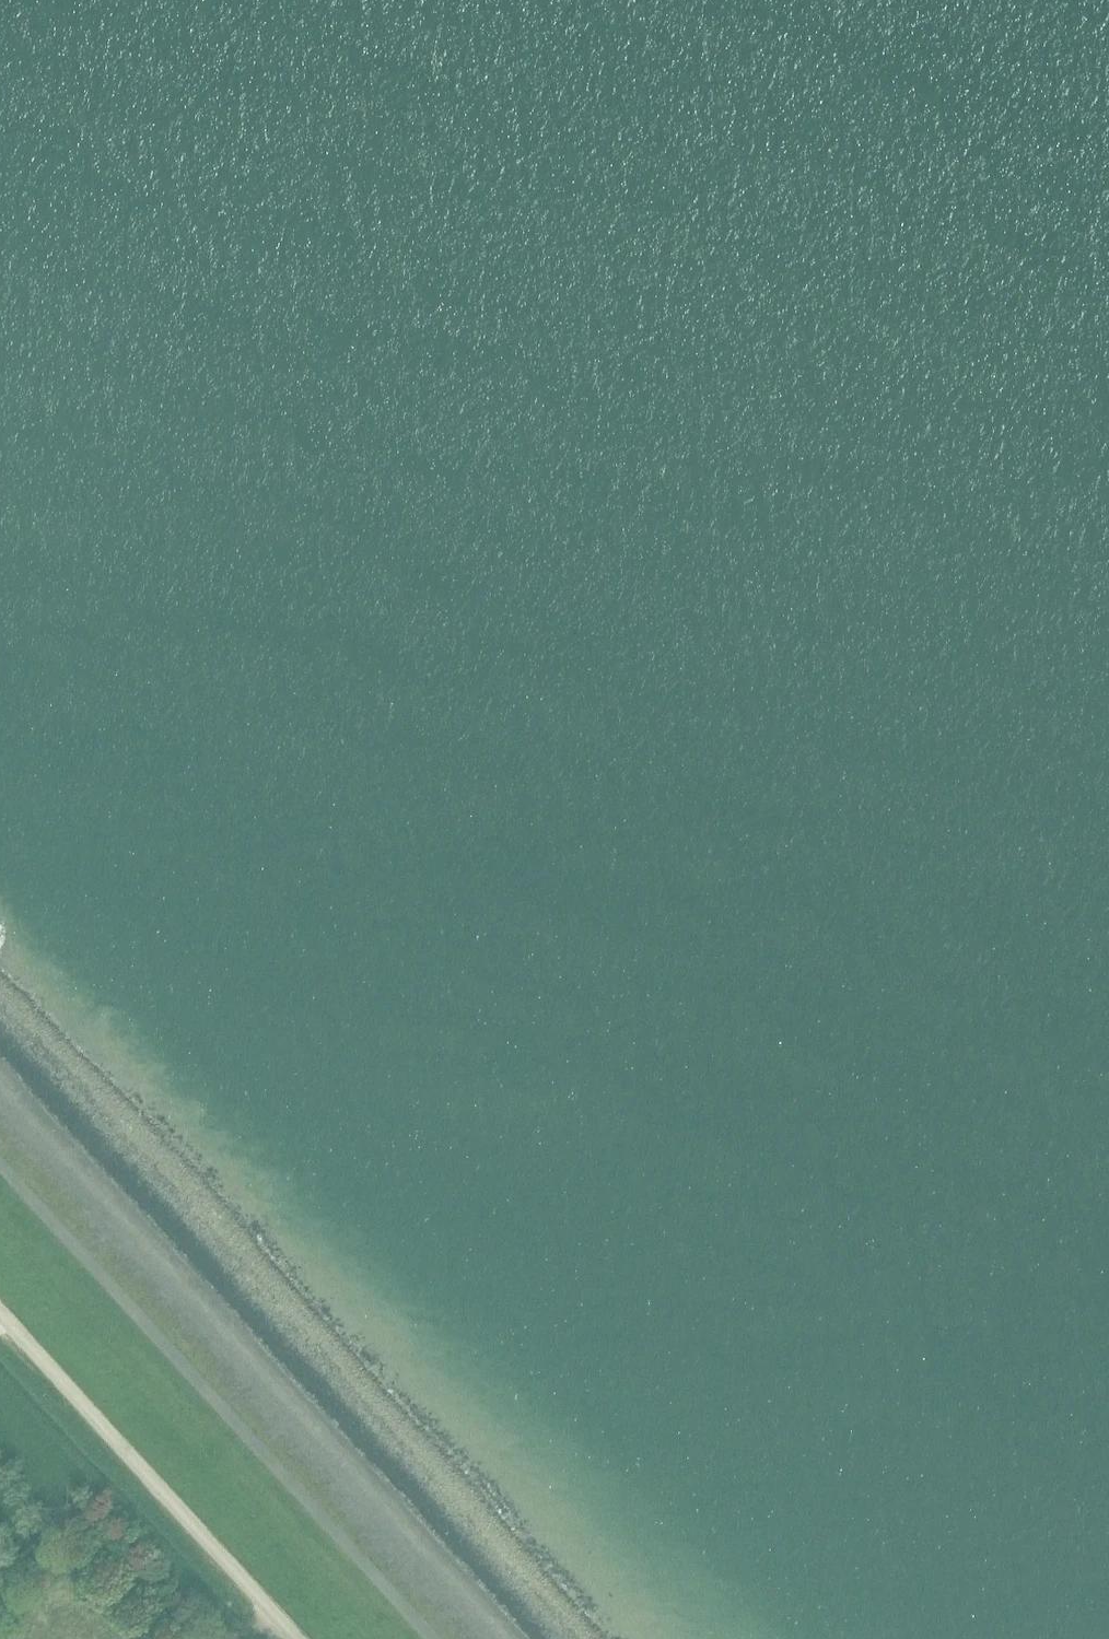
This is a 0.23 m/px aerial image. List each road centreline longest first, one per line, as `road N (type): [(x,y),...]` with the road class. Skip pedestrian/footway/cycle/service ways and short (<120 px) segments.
road 1 (unclassified): [(299,1638),(0,1316)]

